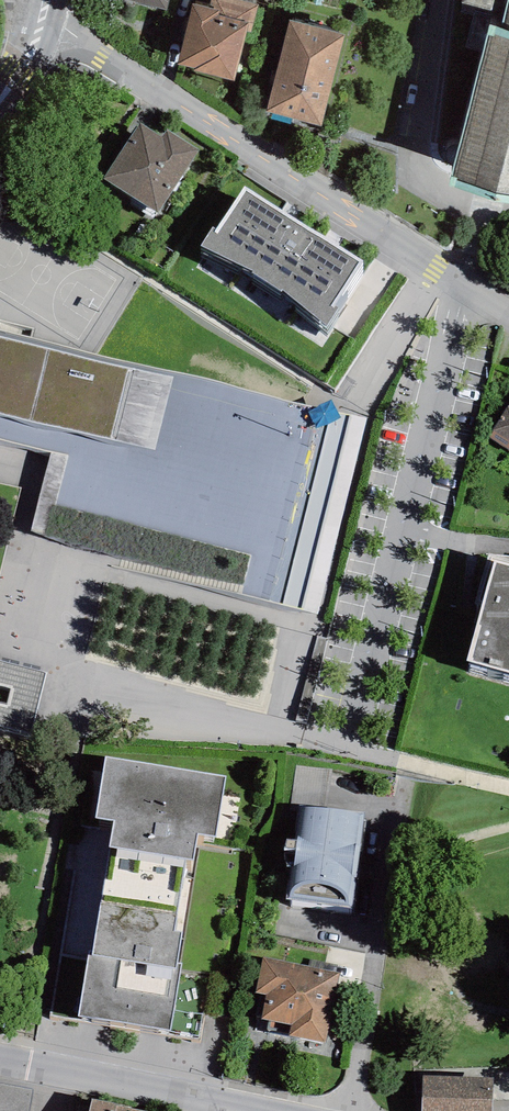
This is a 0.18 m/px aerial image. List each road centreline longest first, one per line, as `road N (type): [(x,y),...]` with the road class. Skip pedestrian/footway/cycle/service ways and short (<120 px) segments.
road 1 (residential): [(508,316),(56,24)]
road 2 (residential): [(264,1110),(0,1059)]

